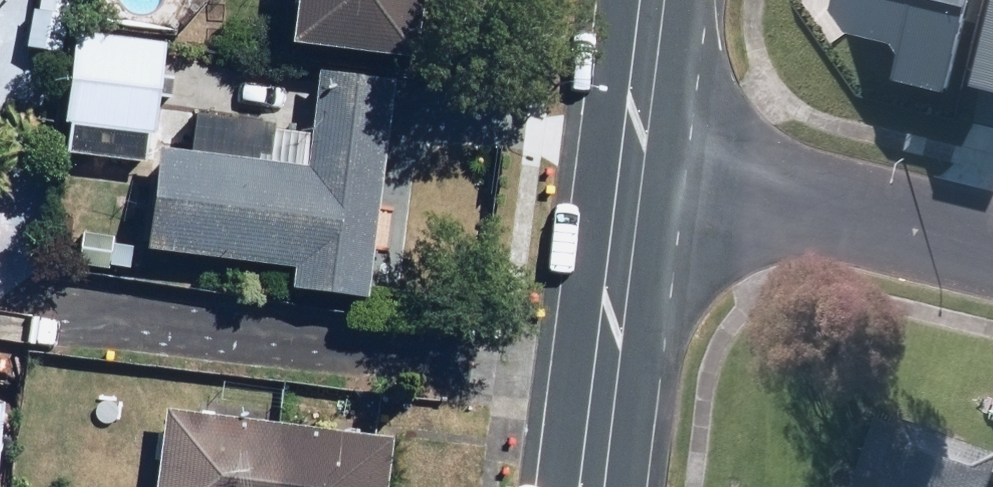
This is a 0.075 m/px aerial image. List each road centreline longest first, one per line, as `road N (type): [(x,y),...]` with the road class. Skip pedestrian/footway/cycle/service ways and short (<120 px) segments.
road 1 (residential): [(630,164),(992,251)]
road 2 (tertiary): [(592,486),(630,164)]
road 3 (tertiary): [(630,164),(651,0)]

